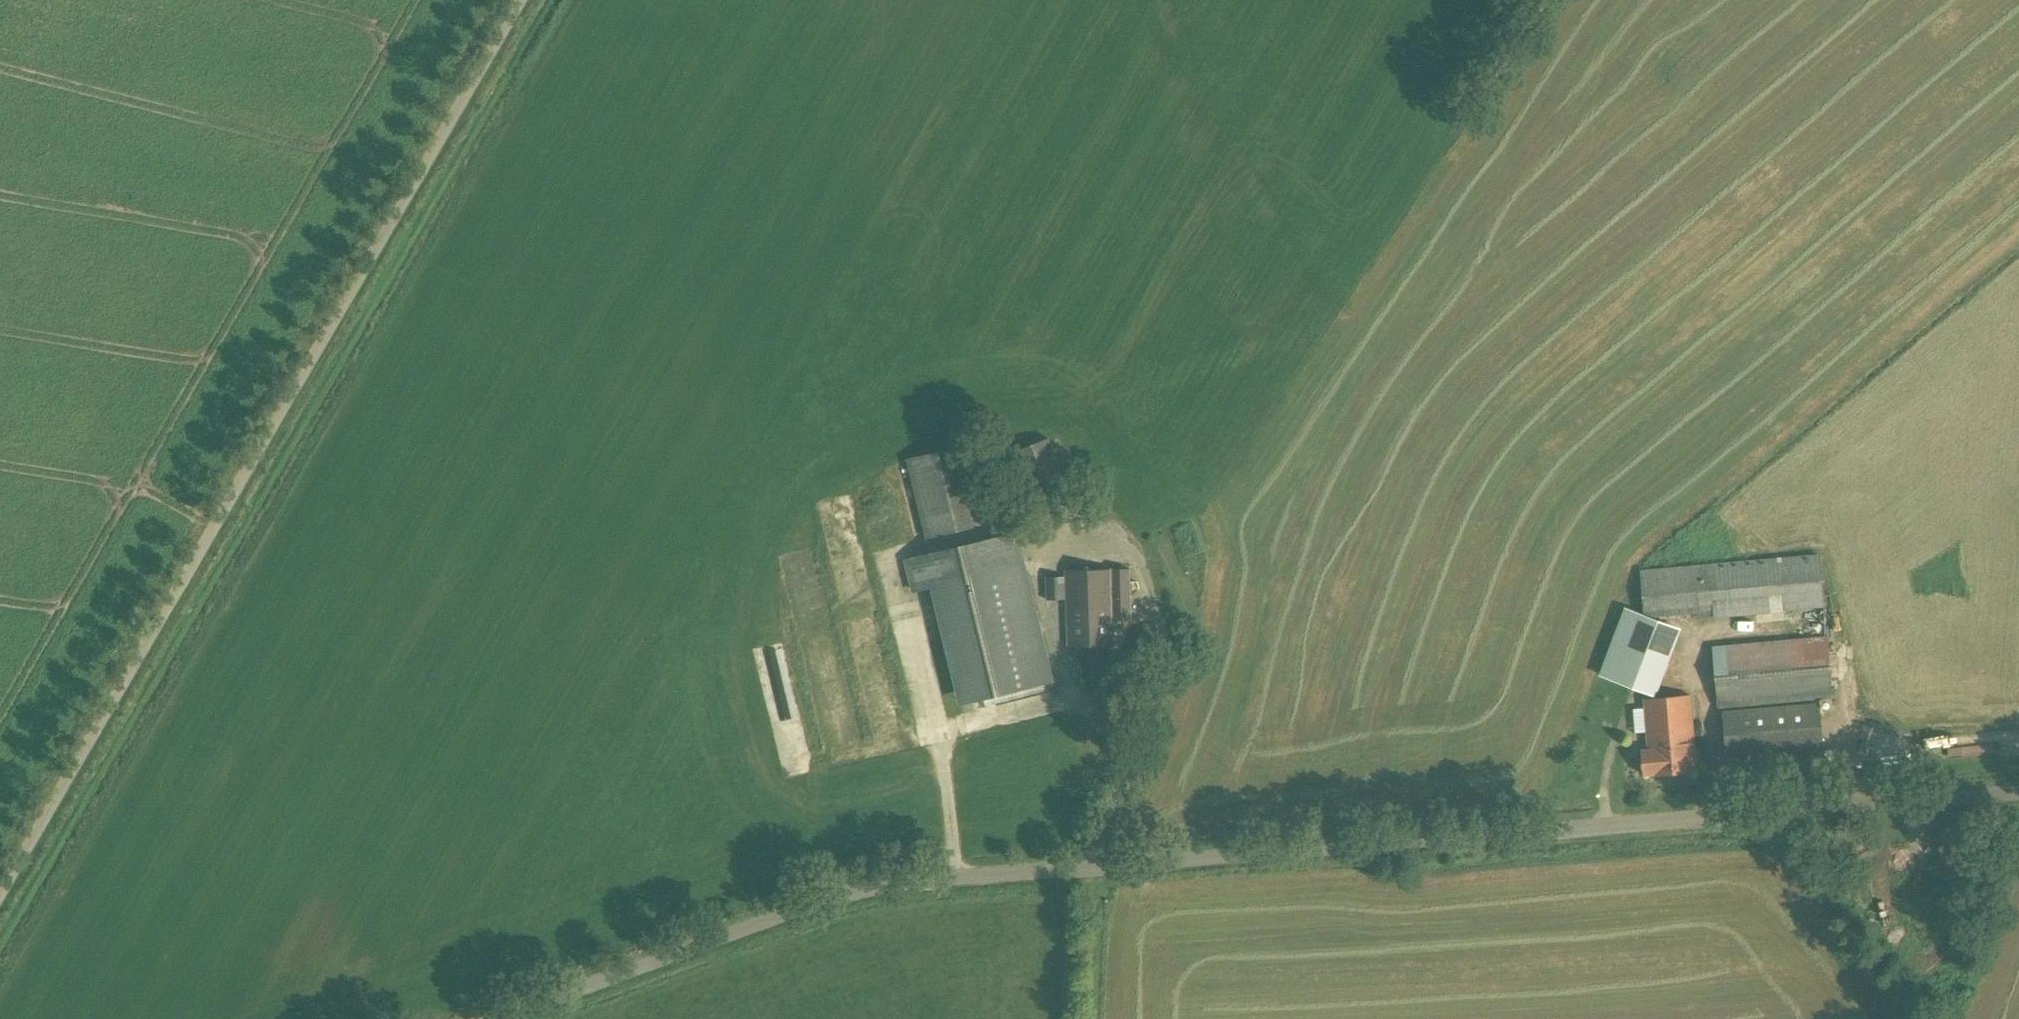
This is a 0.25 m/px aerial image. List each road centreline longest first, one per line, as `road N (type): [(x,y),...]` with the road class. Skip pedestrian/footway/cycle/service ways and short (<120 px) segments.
road 1 (unclassified): [(2018,795),(900,886),(802,910),(501,1018)]
road 2 (unclassified): [(0,888),(512,0)]

